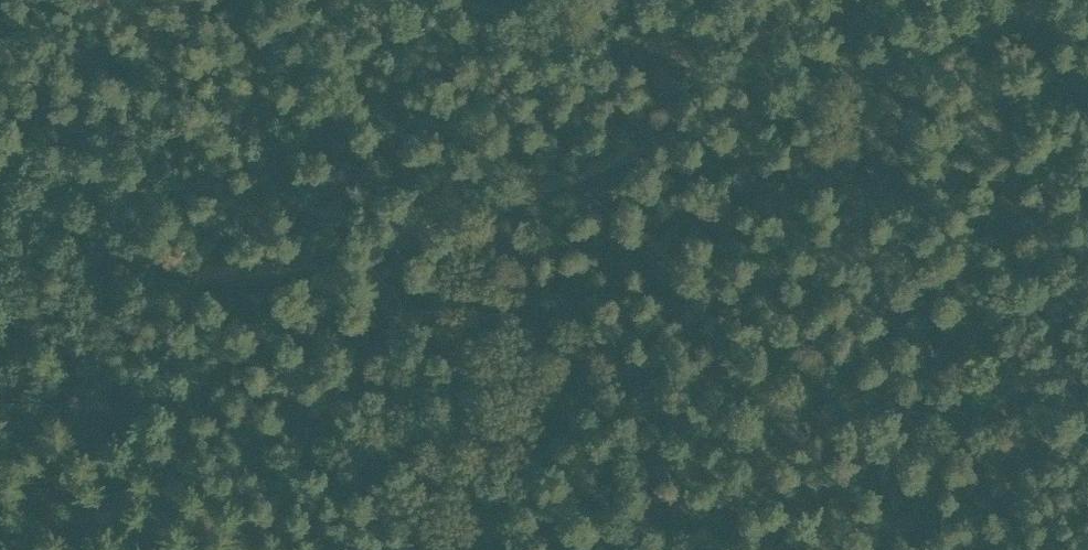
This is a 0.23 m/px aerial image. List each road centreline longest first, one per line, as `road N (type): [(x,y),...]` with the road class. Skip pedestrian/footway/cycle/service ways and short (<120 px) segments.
road 1 (track): [(0,187),(179,268),(244,272),(399,241),(1039,0)]
road 2 (track): [(1020,549),(996,18)]

